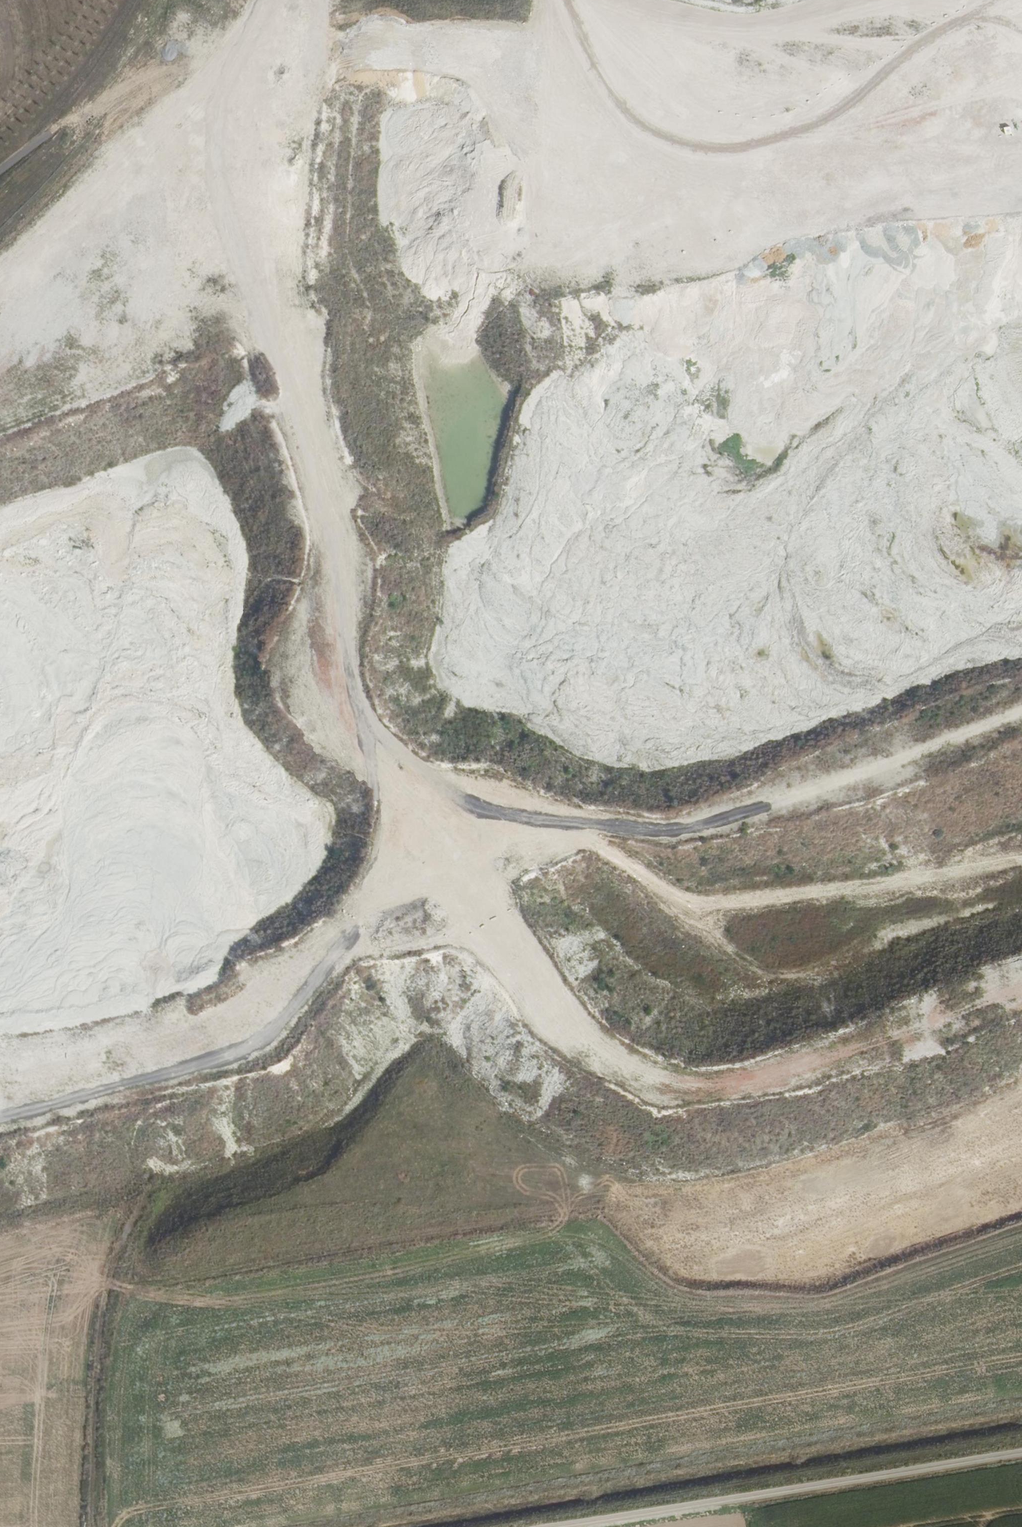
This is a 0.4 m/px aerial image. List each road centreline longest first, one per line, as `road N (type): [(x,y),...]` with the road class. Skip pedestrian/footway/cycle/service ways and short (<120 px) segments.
road 1 (track): [(1021,494),(565,633),(493,695),(133,1233),(106,1316),(95,1526)]
road 2 (track): [(617,1526),(1021,1459)]

